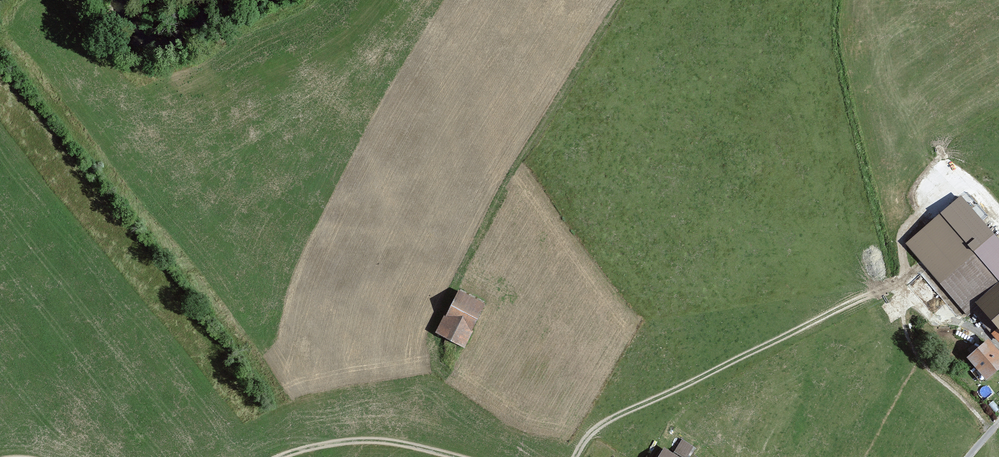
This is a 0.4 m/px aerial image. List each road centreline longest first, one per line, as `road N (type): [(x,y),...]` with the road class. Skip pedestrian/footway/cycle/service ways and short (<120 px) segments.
road 1 (track): [(575,456),(591,429),(608,420),(885,287)]
road 2 (track): [(457,456),(364,440),(278,456)]

